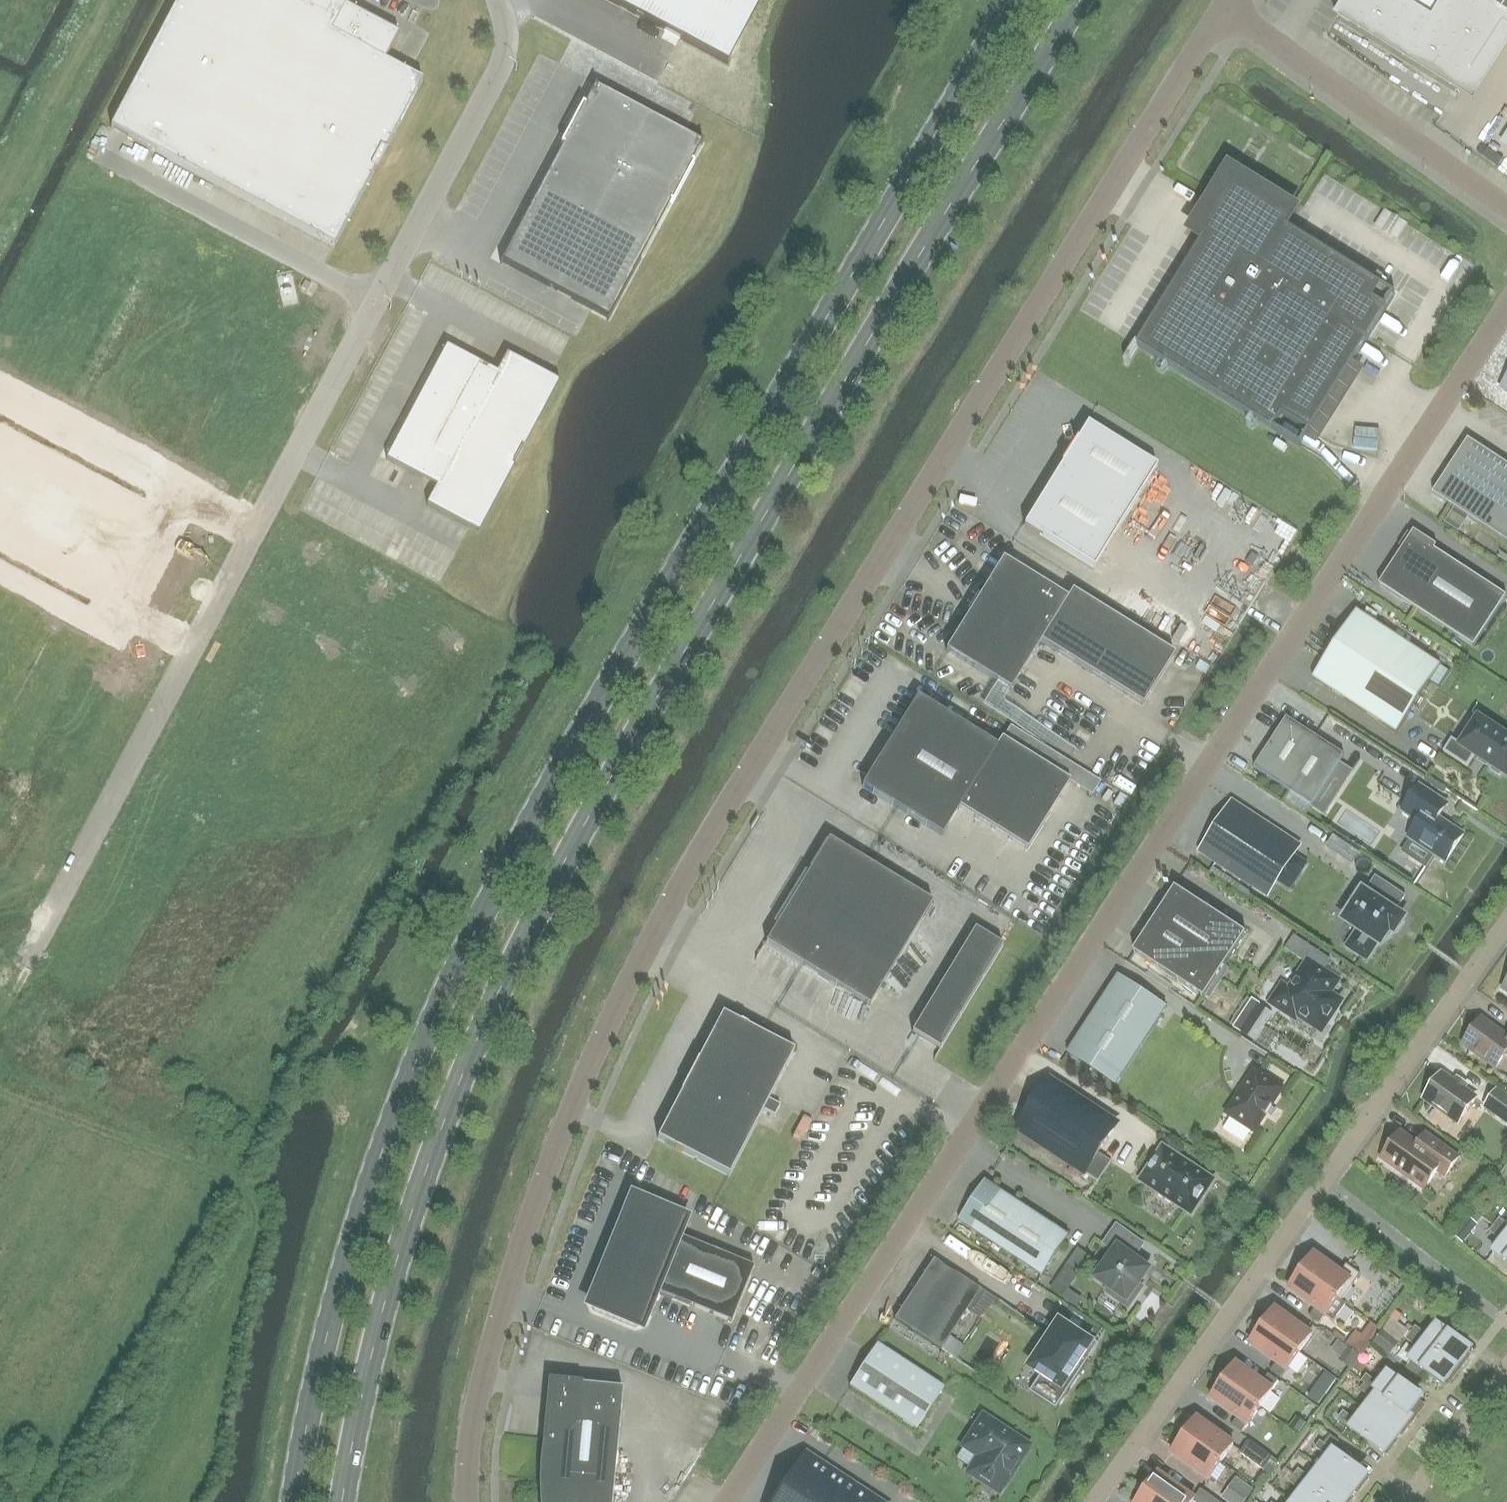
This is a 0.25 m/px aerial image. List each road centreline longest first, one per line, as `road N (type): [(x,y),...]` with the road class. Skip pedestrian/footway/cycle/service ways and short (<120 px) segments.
road 1 (unclassified): [(468,1501),(470,1435),(532,1208),(629,979),(716,823),(1225,9)]
road 2 (primary): [(343,1501),(405,1237),(460,1080),(544,897),(780,488),(1079,0)]
road 3 (primary): [(1015,0),(494,889),(388,1135),(327,1340),(292,1501)]
road 4 (unclassified): [(726,1501),(1506,308)]
road 5 (residential): [(1098,1501),(1506,925)]
road 6 (unclassified): [(53,899),(376,304)]
road 7 (unclassified): [(1506,206),(1225,9)]
road 8 (unclassified): [(376,304),(497,75),(504,47),(497,0)]
road 9 (unclassified): [(112,161),(376,304)]
road 10 (residential): [(1506,1368),(1403,1501)]

